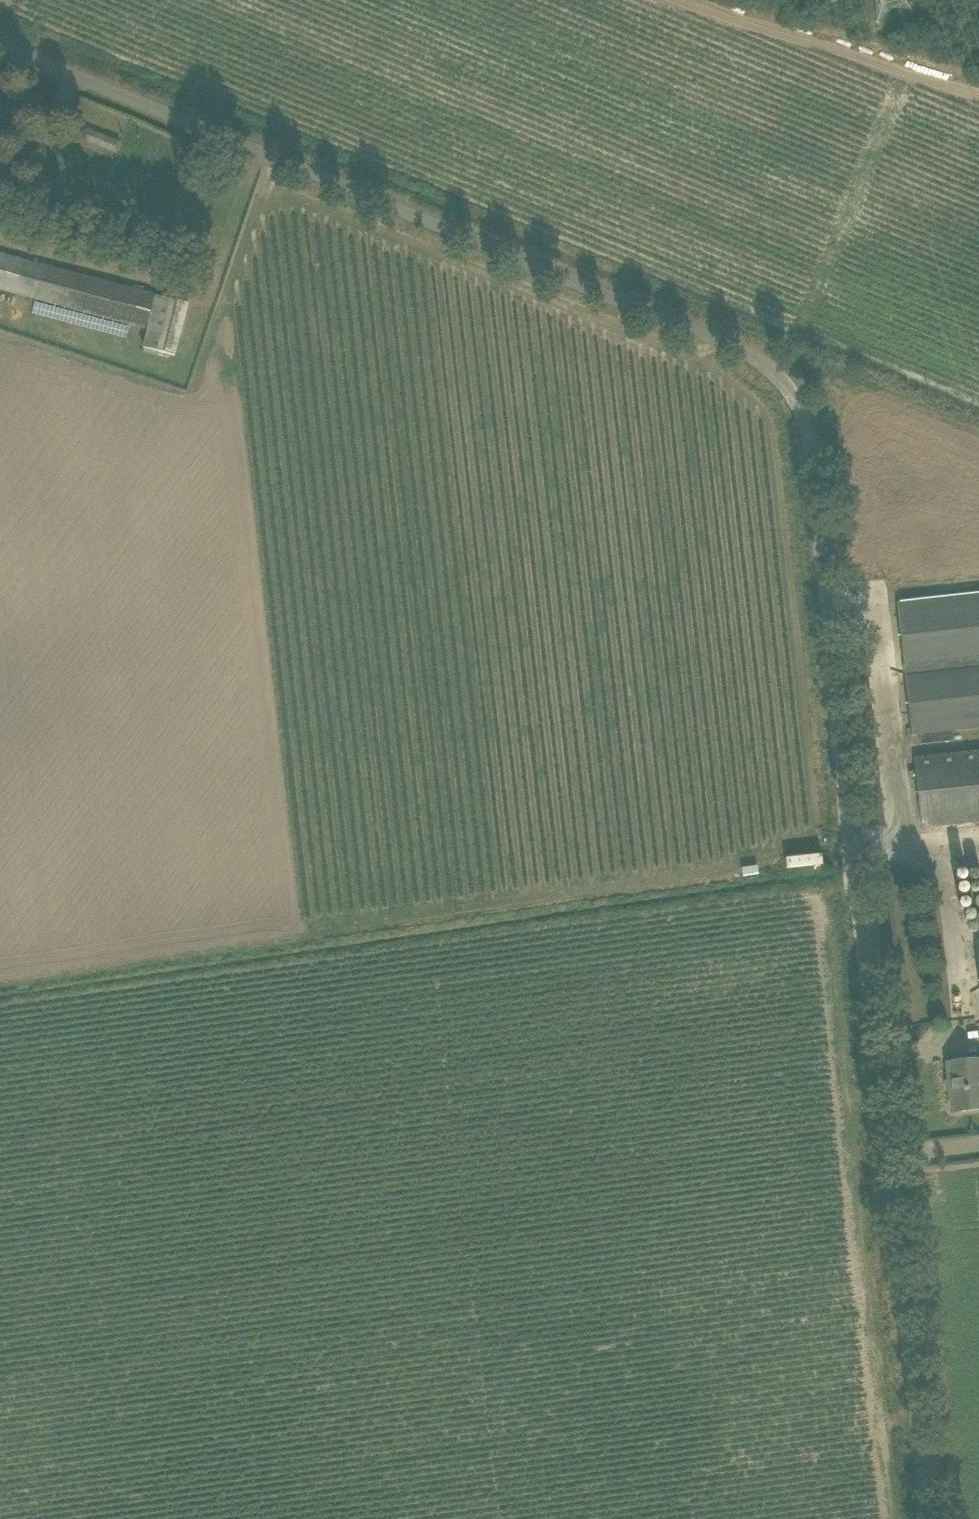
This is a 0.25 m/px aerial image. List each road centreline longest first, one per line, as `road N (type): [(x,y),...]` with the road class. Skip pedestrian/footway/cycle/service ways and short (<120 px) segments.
road 1 (unclassified): [(924,1518),(801,422),(790,390),(750,356),(0,45)]

